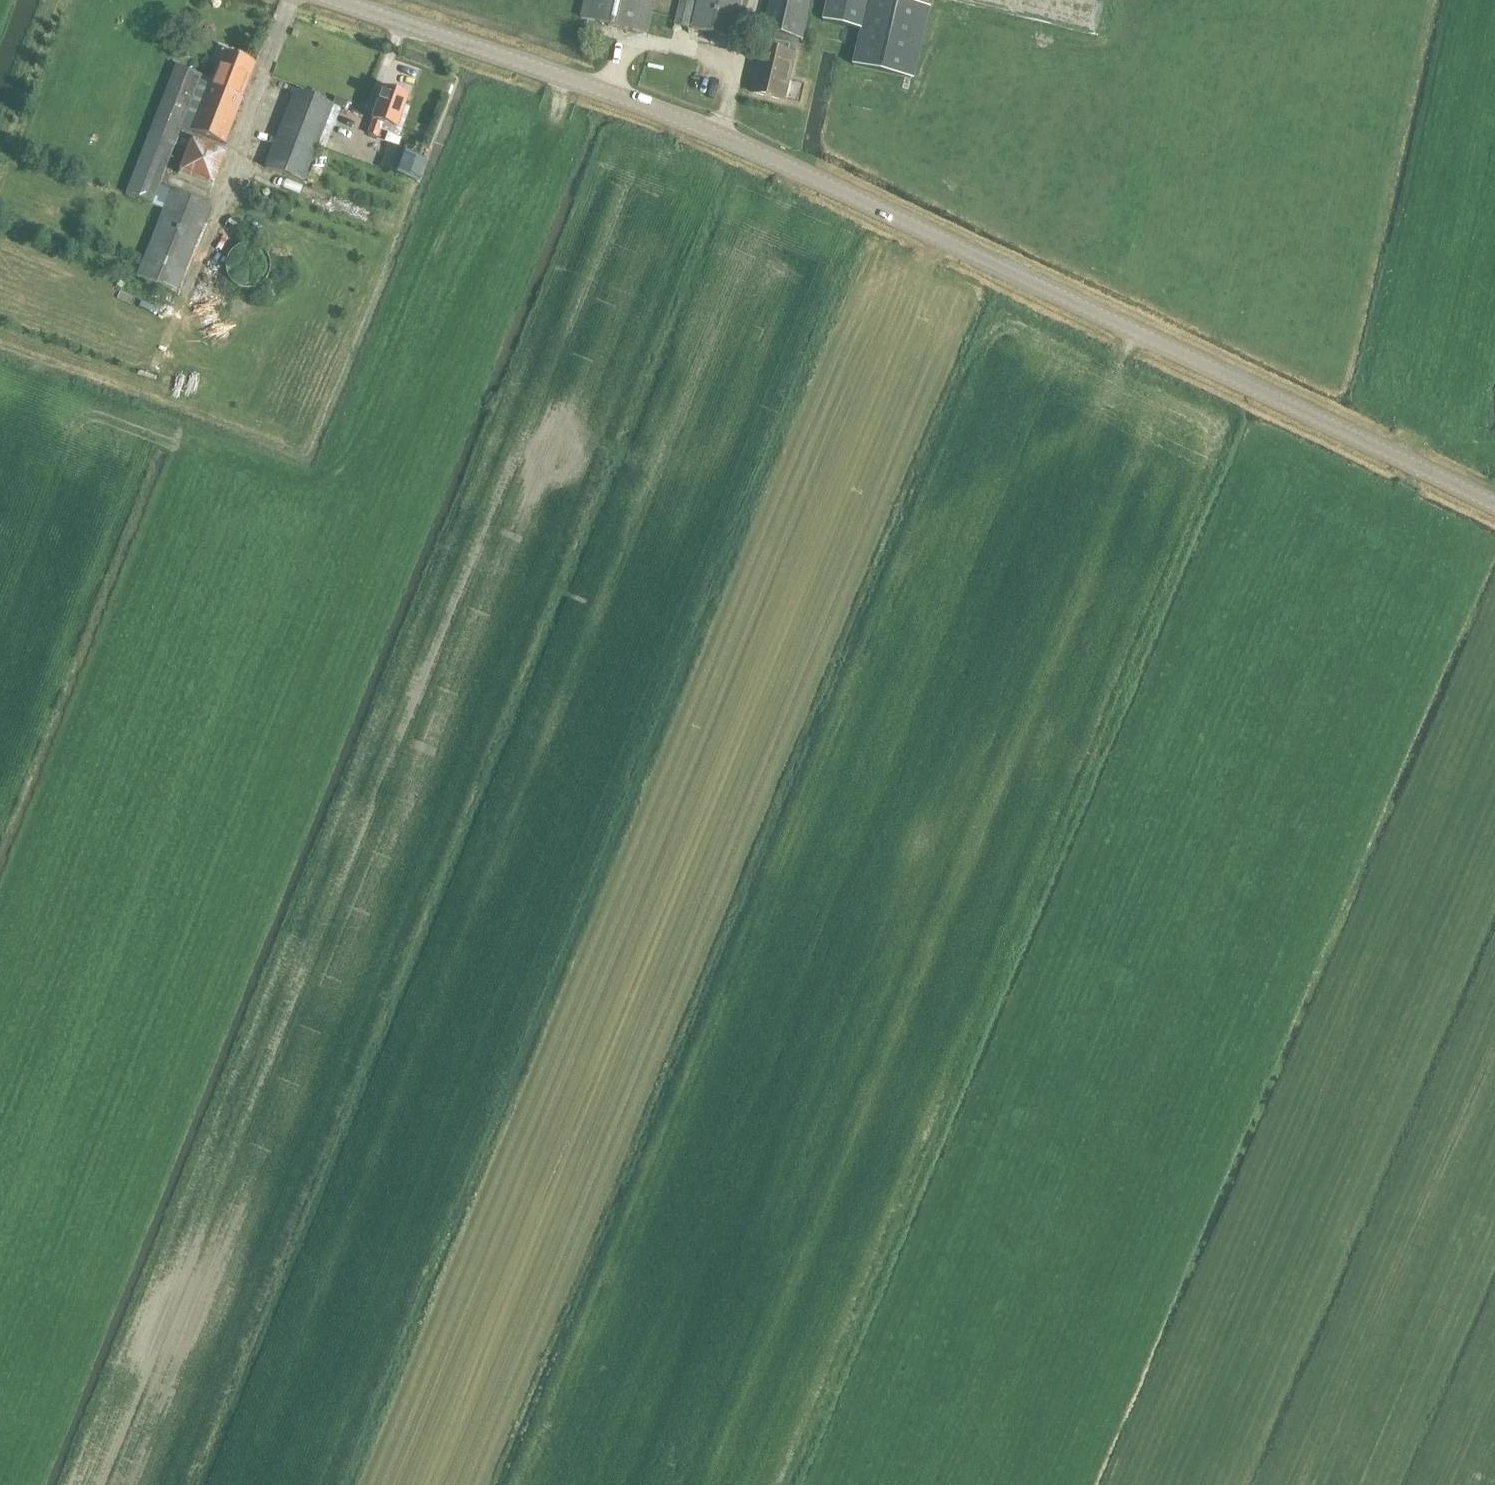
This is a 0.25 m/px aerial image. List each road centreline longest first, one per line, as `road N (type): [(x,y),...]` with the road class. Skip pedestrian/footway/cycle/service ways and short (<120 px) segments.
road 1 (tertiary): [(1494,503),(810,167),(355,0)]

